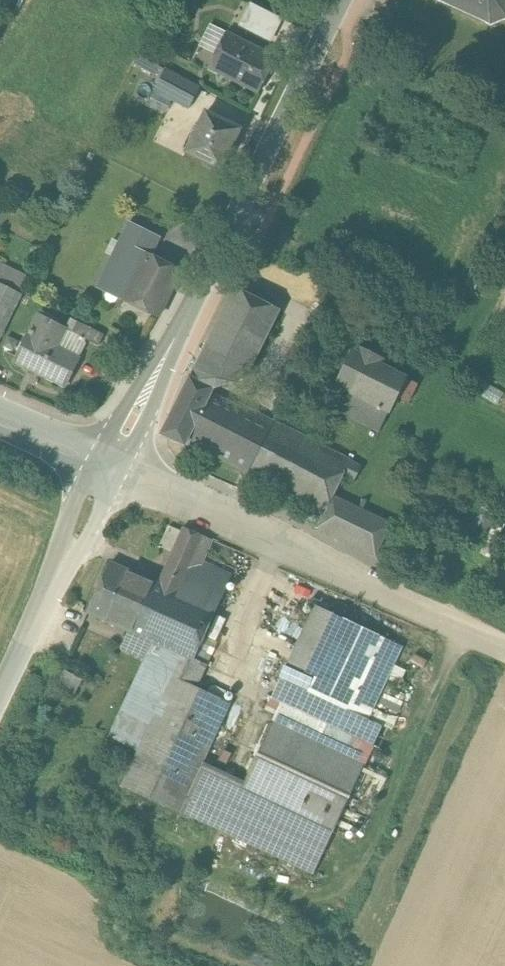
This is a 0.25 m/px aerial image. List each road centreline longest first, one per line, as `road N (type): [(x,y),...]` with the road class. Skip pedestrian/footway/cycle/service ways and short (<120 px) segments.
road 1 (tertiary): [(336,0),(119,458)]
road 2 (unclassified): [(119,458),(504,638)]
road 3 (tertiary): [(119,458),(32,638)]
road 4 (tertiary): [(0,410),(119,458)]

